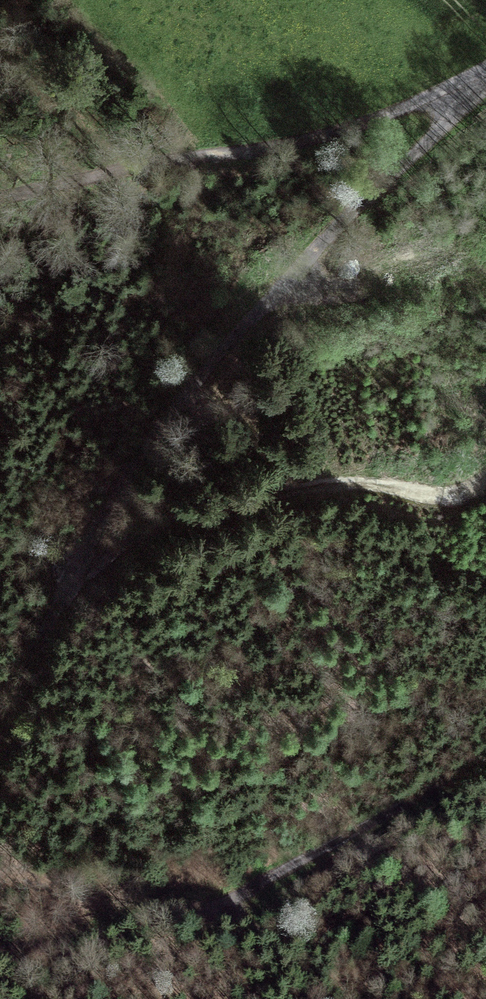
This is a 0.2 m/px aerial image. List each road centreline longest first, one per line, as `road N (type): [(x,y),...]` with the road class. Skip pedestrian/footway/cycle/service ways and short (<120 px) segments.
road 1 (track): [(0,760),(74,570),(182,395),(378,180),(485,97)]
road 2 (track): [(0,972),(234,901),(485,761)]
road 3 (track): [(0,207),(252,172),(485,65)]
road 4 (track): [(74,570),(179,510),(327,478),(375,479),(430,497),(485,481)]
road 5 (track): [(234,901),(306,998)]

